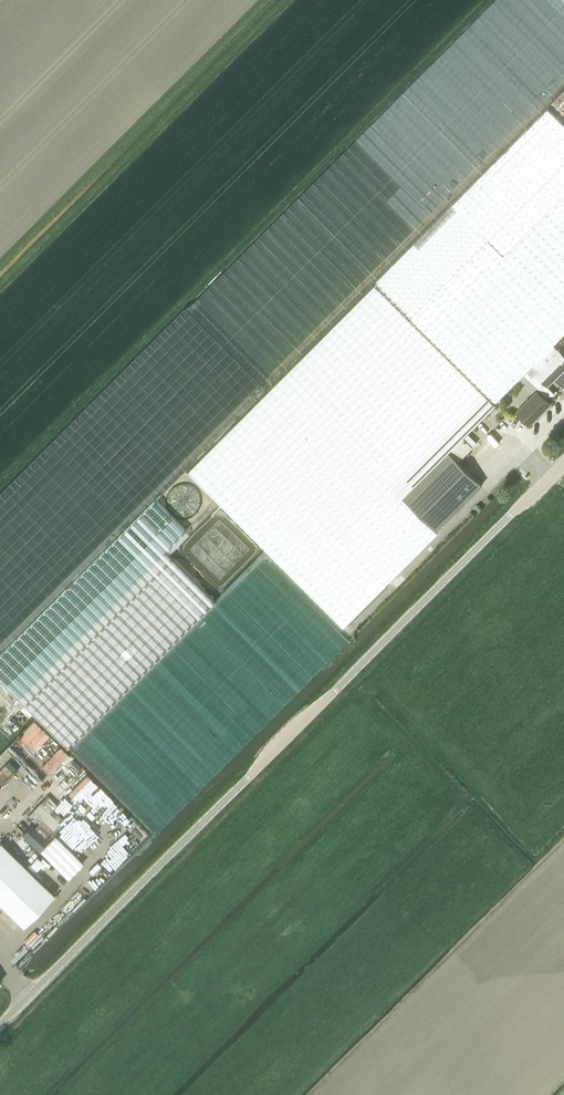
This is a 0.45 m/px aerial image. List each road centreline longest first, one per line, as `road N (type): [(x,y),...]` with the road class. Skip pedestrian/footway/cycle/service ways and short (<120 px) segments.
road 1 (unclassified): [(0,1024),(563,460)]

